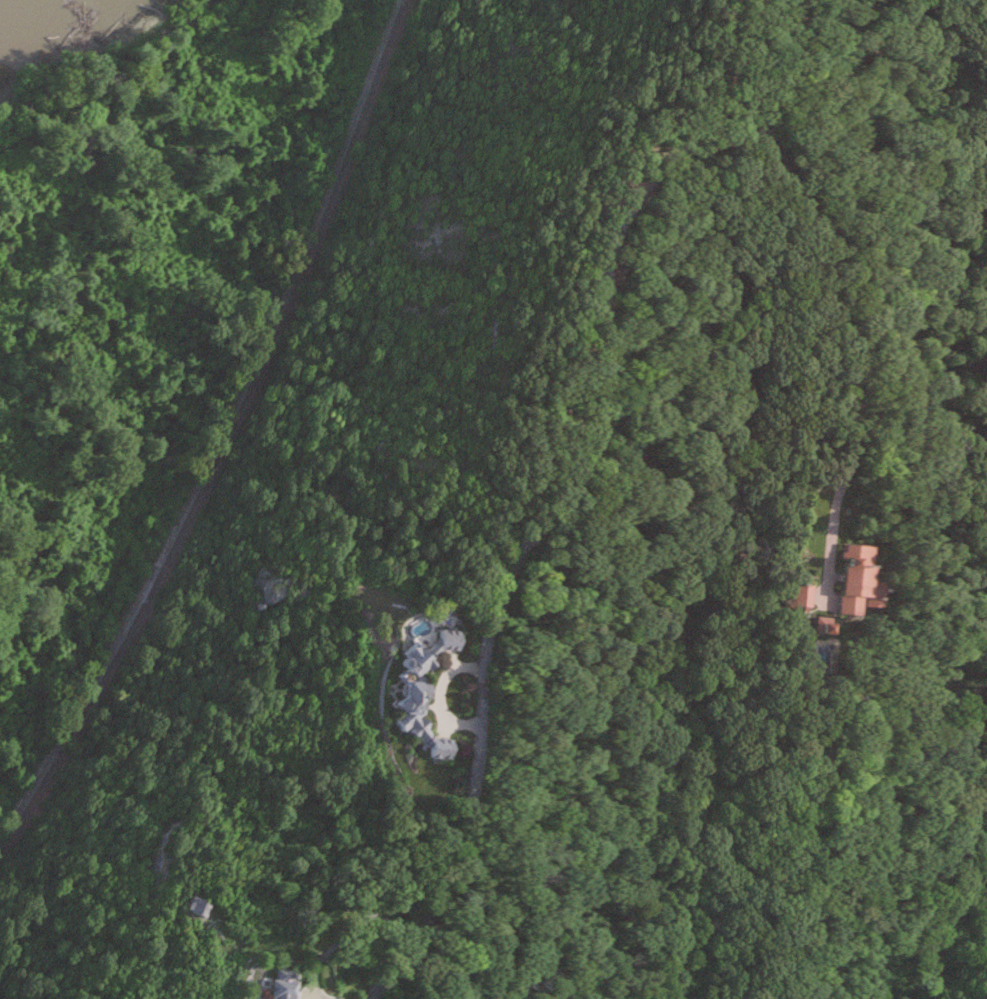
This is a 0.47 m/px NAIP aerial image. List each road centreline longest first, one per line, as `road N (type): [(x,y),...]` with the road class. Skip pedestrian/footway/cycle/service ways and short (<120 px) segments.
road 1 (residential): [(382,998),(459,861),(459,827),(481,780),(492,653),(509,587),(579,469),(600,412),(610,328),(607,245),(666,171),(766,108),(786,60),(793,0)]

